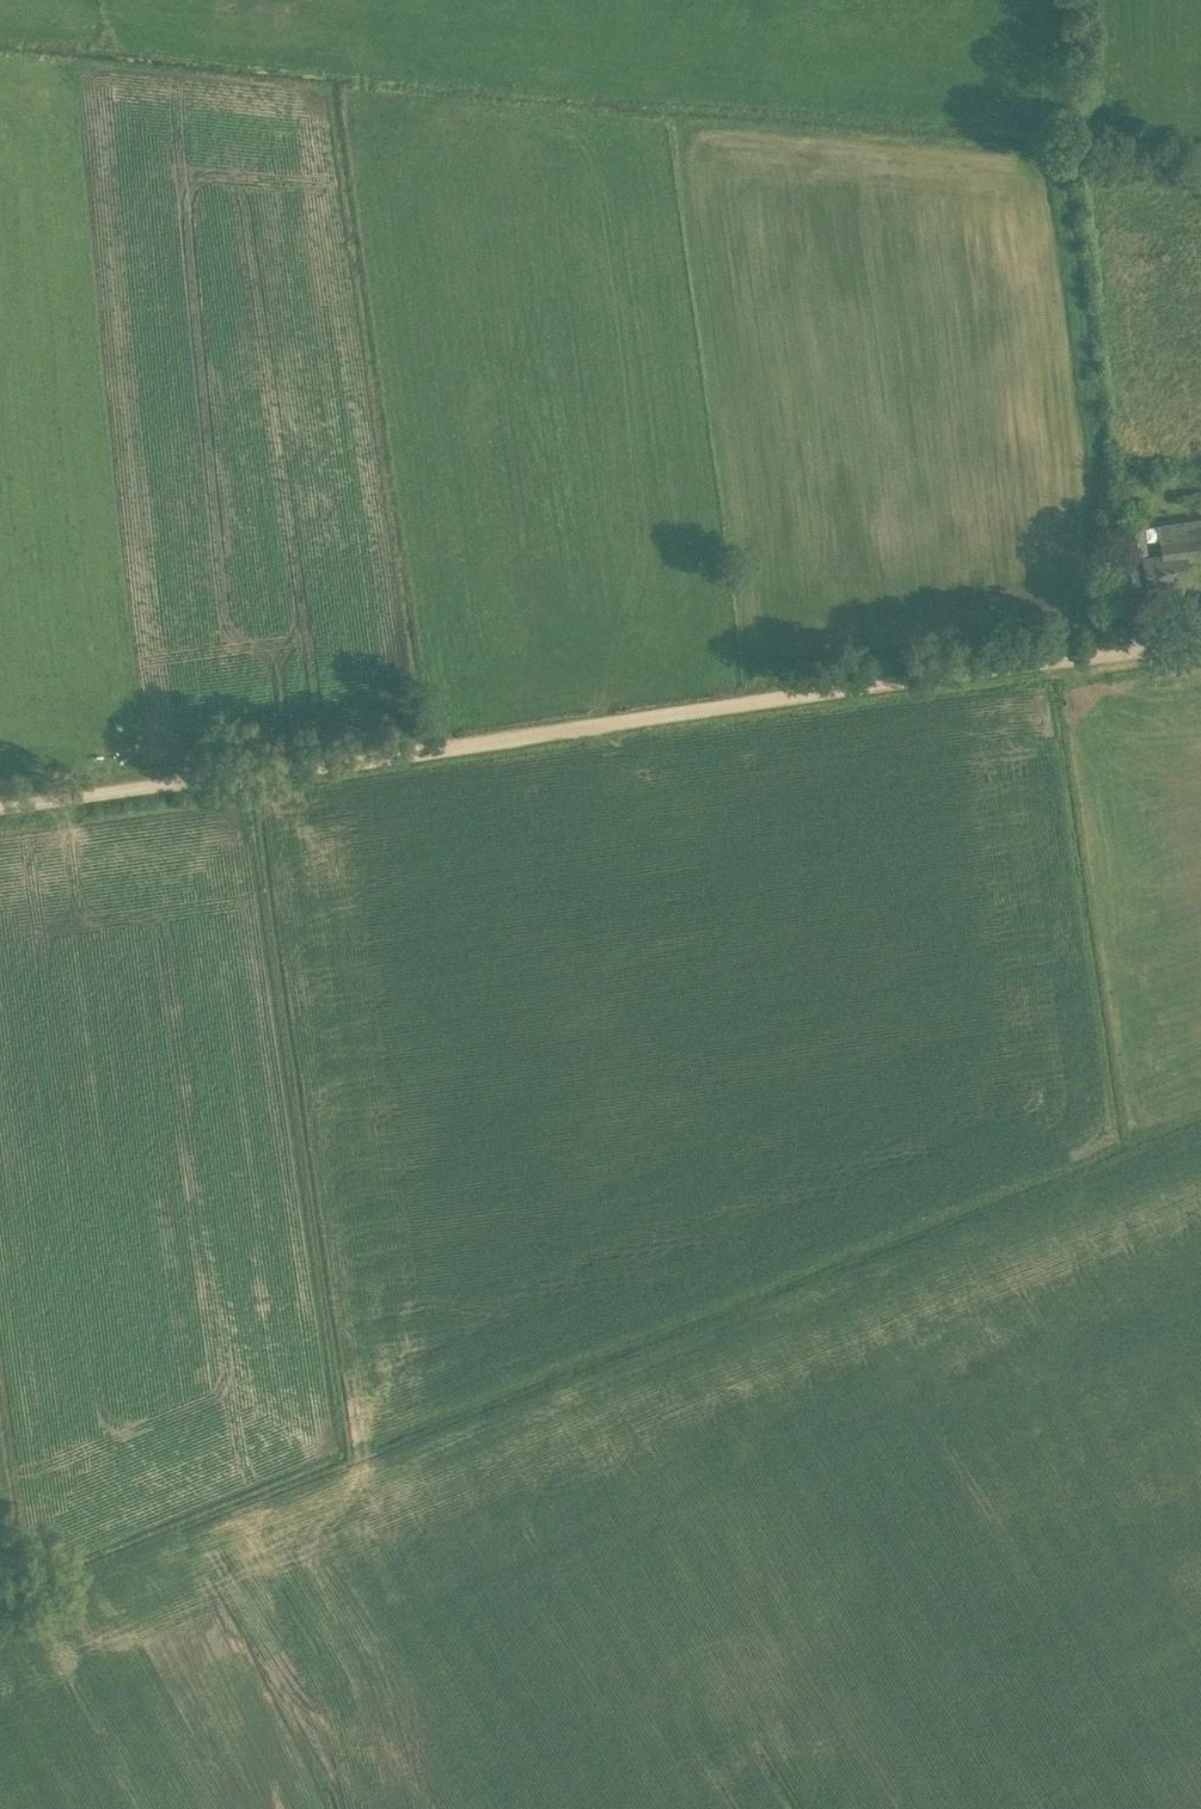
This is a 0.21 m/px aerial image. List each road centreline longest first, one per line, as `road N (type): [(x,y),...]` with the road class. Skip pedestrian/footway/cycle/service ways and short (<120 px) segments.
road 1 (unclassified): [(0,806),(472,735)]

